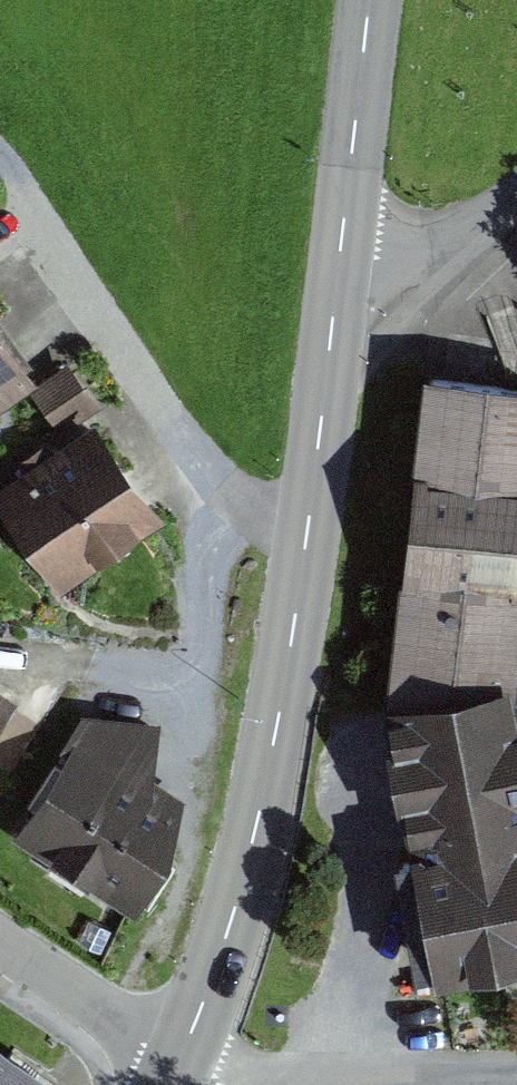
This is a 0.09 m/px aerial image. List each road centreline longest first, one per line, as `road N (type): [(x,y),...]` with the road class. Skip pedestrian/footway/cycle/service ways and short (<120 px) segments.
road 1 (tertiary): [(308,519),(250,854),(179,1065)]
road 2 (tertiary): [(369,0),(308,519)]
road 3 (residential): [(38,207),(159,405),(219,478),(272,513),(308,519)]
road 4 (residential): [(0,946),(179,1065)]
road 5 (track): [(516,193),(459,237),(379,259),(340,254)]
road 6 (unclassified): [(516,1080),(323,1084)]

